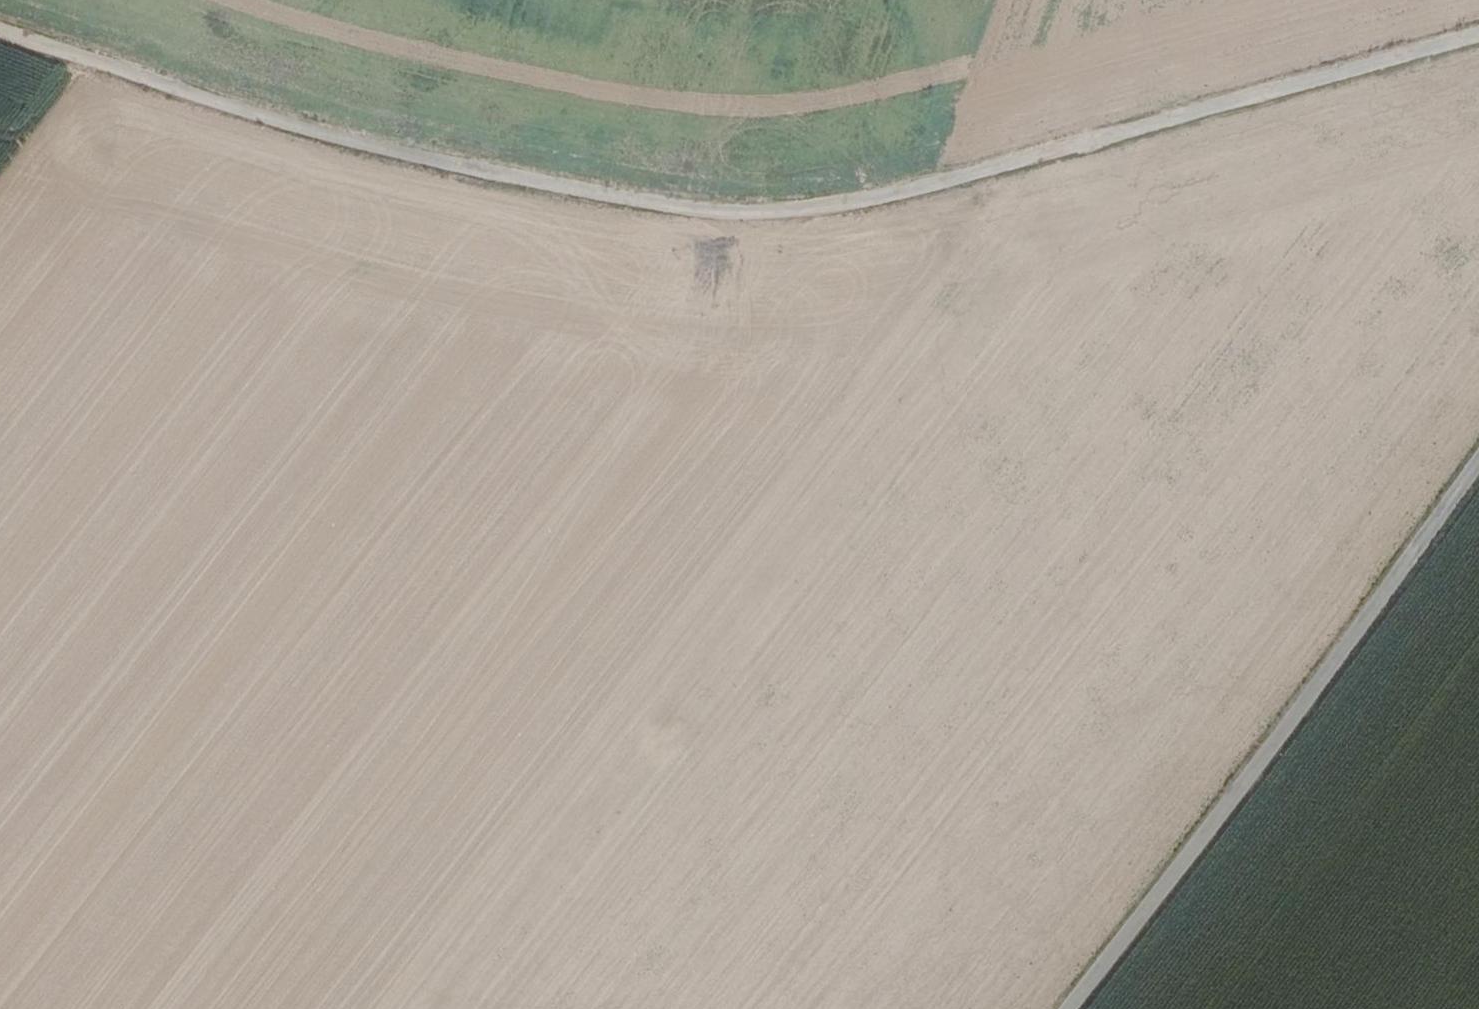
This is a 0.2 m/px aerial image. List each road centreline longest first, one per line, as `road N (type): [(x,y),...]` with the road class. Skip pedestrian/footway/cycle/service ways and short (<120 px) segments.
road 1 (unclassified): [(0,28),(366,144),(659,202),(750,212),(884,195),(999,167),(1478,35)]
road 2 (unclassified): [(1478,460),(1068,1008)]

